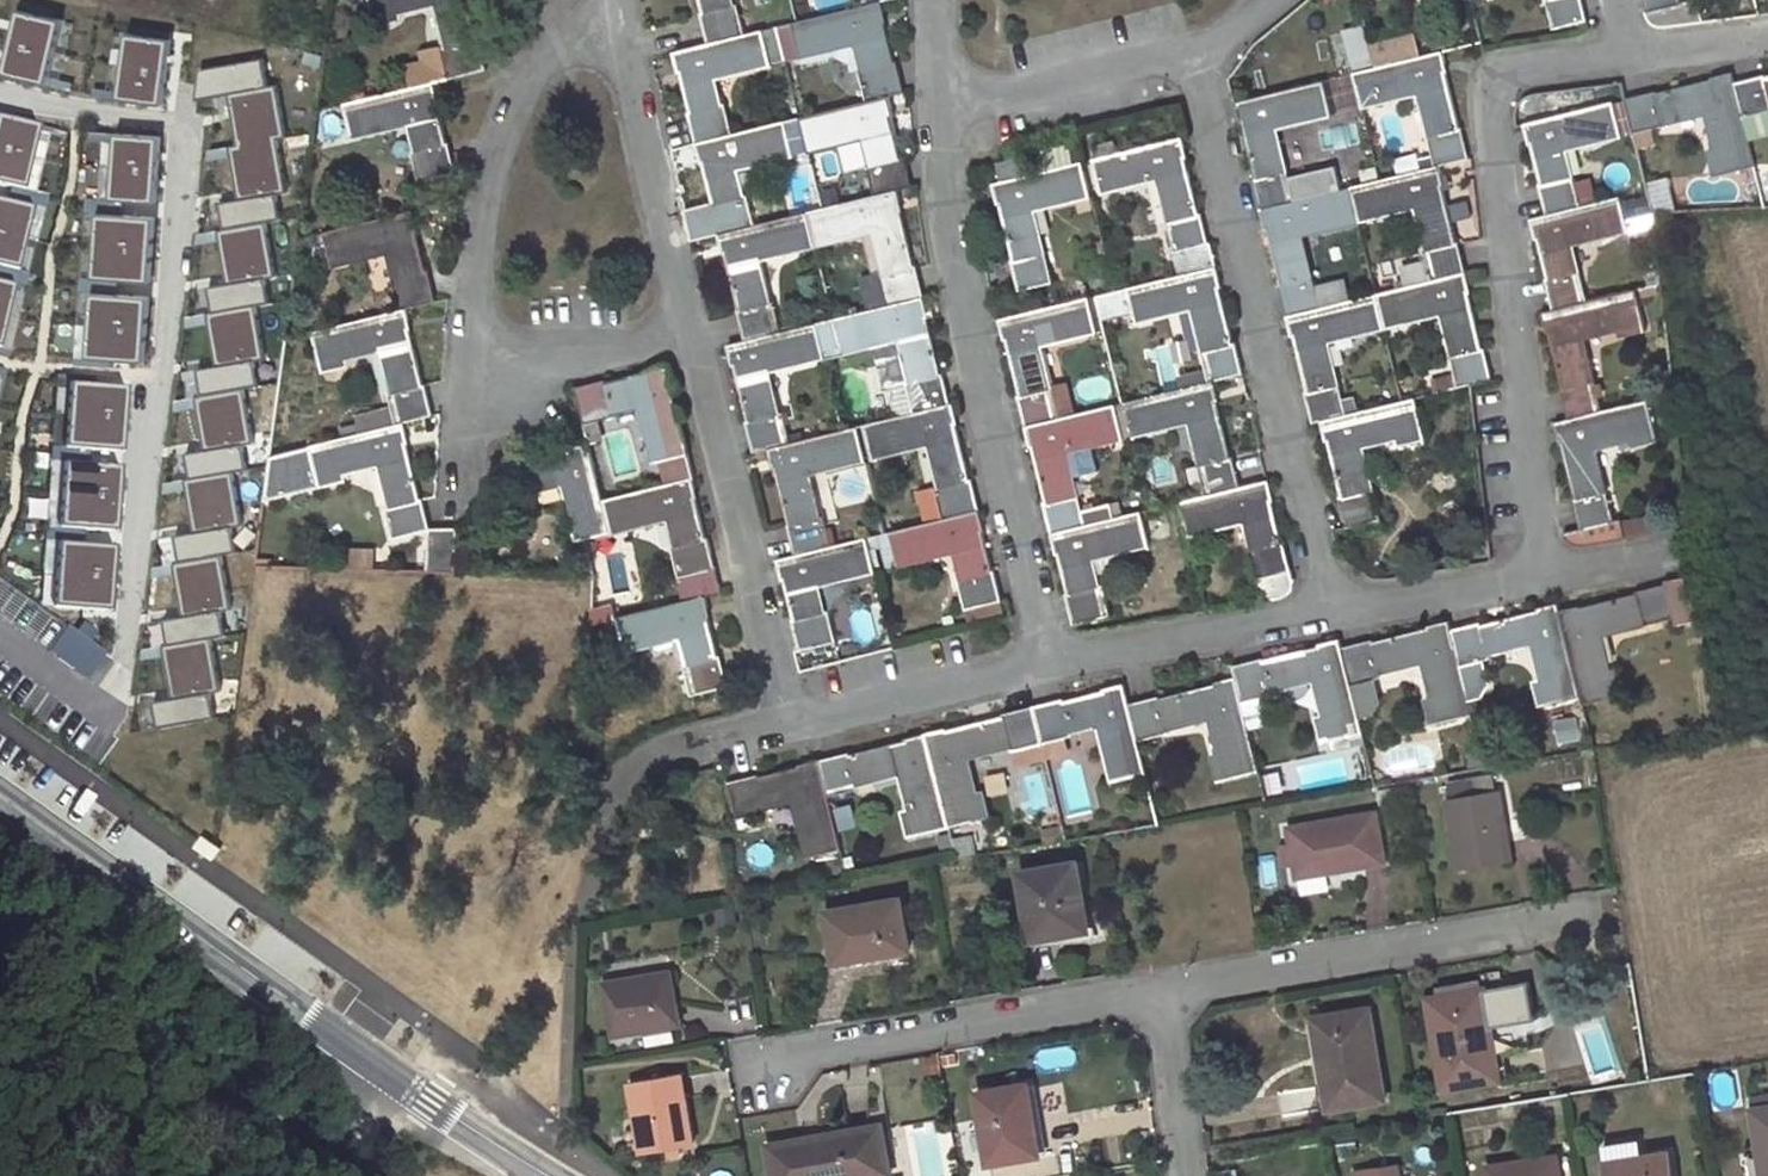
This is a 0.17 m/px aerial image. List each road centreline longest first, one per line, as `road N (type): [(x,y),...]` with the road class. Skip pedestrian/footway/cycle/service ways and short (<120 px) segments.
road 1 (residential): [(1325,609),(1320,556),(1189,46),(1288,0)]
road 2 (residential): [(944,0),(942,142),(965,320),(1060,654)]
road 3 (residential): [(1633,54),(1528,64),(1497,77),(1496,147),(1527,396),(1537,580)]
road 4 (unclassified): [(413,1087),(0,785)]
road 5 (residential): [(609,0),(563,42),(520,106),(491,178),(479,254),(479,391)]
road 6 (residential): [(742,1063),(1159,990)]
road 7 (residential): [(1159,990),(1575,916)]
road 8 (residential): [(692,330),(748,527),(789,718)]
road 9 (residential): [(621,0),(636,127),(692,330)]
road 10 (residential): [(1060,654),(789,718)]
road 11 (residential): [(1325,609),(1060,654)]
road 12 (residential): [(479,391),(545,366),(692,330)]
road 13 (residential): [(1537,580),(1325,609)]
road 14 (residential): [(1182,1175),(1159,990)]
road 15 (unclassified): [(558,1175),(413,1087)]
road 16 (residential): [(1537,580),(1685,553)]
road 17 (residential): [(1767,36),(1633,54)]

